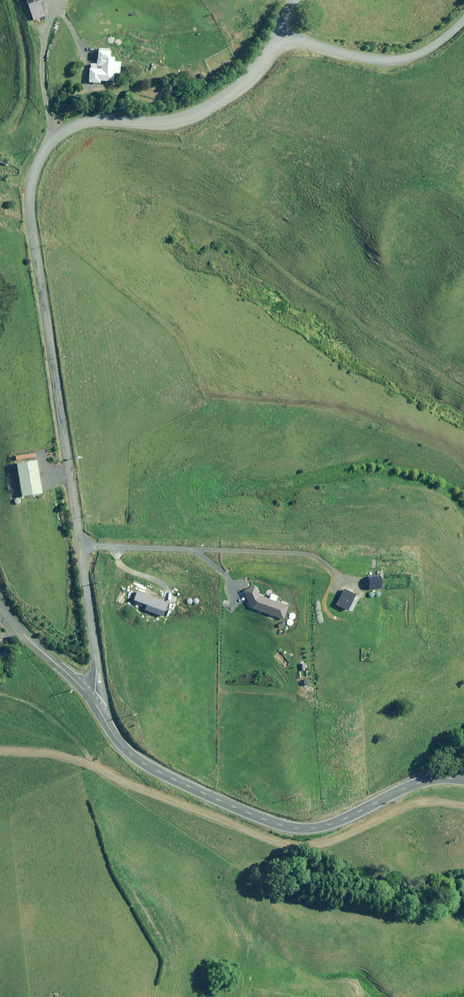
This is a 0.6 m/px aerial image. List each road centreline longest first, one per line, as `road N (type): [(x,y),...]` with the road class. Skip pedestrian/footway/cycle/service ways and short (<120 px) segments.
road 1 (unclassified): [(92,696),(98,660),(30,180),(57,136),(88,122),(171,118),(241,79),(281,29)]
road 2 (unclassified): [(92,696),(134,758),(286,831),(349,819),(435,777),(463,776)]
road 3 (unclassified): [(281,29),(382,59),(411,53),(463,17)]
road 4 (unclassified): [(0,608),(17,633),(92,696)]

